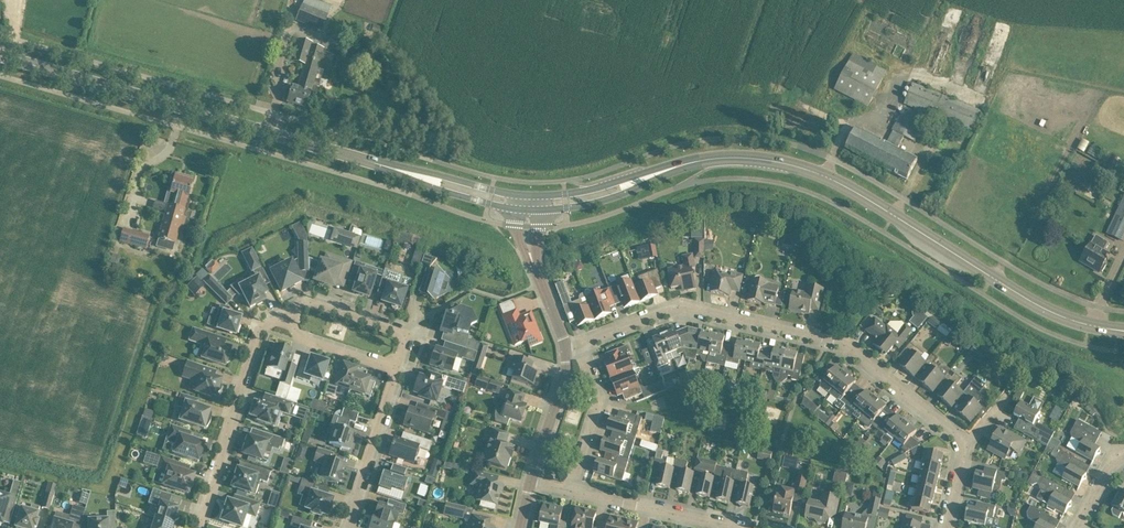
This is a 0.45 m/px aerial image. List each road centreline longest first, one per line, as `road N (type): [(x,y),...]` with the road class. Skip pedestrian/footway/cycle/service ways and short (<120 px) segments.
road 1 (secondary): [(653,176),(723,159),(793,165),(860,194),(1038,307),(1092,326)]
road 2 (residential): [(963,447),(958,434),(843,343),(677,309),(587,340)]
road 3 (secondary): [(378,163),(9,57)]
road 4 (residential): [(289,315),(259,329),(197,527)]
road 5 (residential): [(737,527),(573,491)]
road 6 (residential): [(348,527),(395,369)]
road 7 (residential): [(395,369),(406,335),(310,303),(289,315)]
road 8 (residential): [(573,491),(599,394),(587,340)]
road 9 (secondary): [(378,163),(439,190),(516,210)]
road 10 (secondary): [(517,195),(378,163)]
road 11 (residential): [(529,481),(565,373),(565,348)]
road 12 (residential): [(395,369),(303,339),(289,315)]
road 13 (secondary): [(540,211),(595,203),(653,176)]

